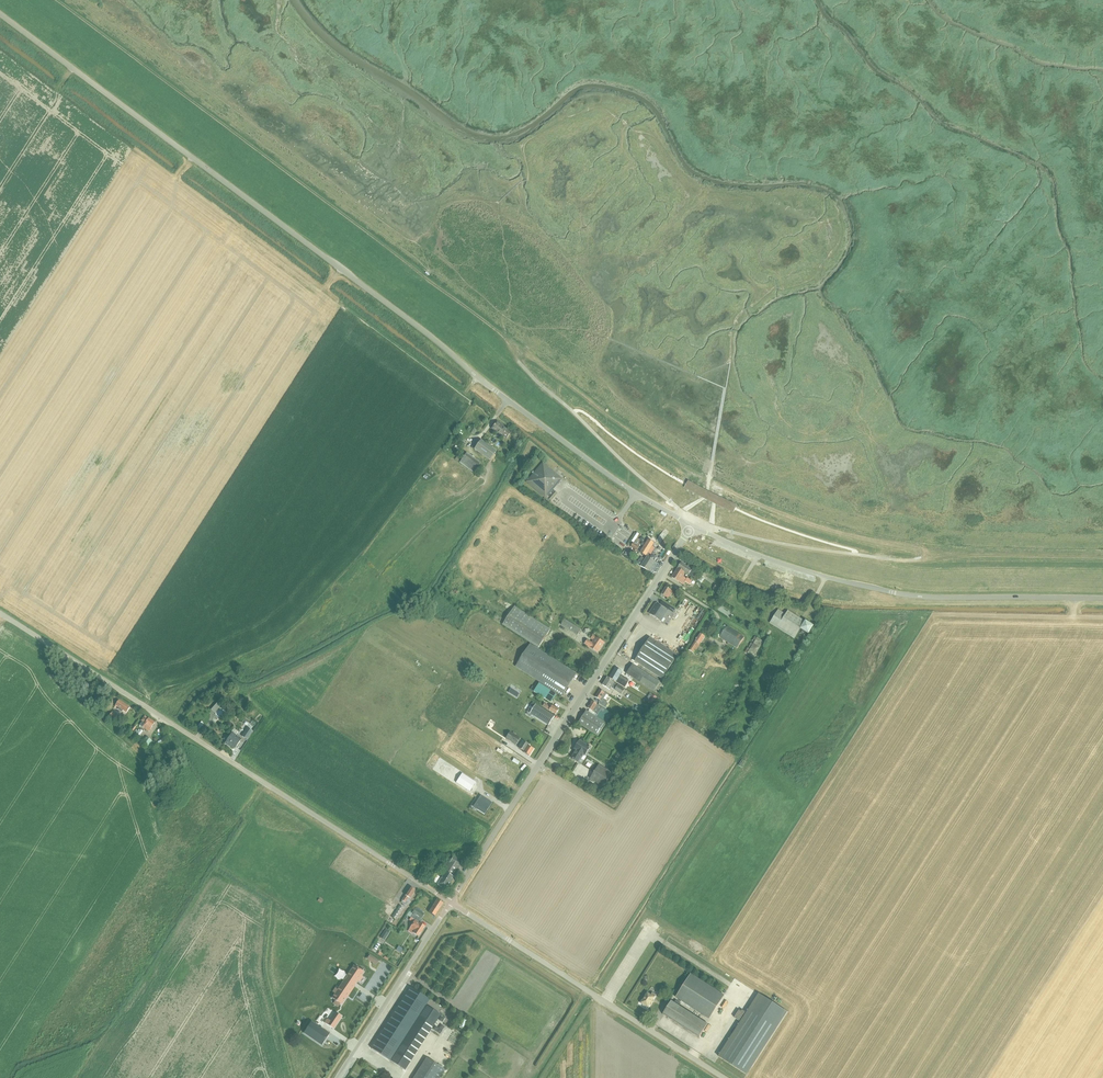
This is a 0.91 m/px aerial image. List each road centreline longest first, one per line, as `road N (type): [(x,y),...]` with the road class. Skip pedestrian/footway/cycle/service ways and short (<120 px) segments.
road 1 (unclassified): [(493,389),(0,14)]
road 2 (track): [(499,341),(44,0)]
road 3 (unclassified): [(390,863),(0,613)]
road 4 (residential): [(450,902),(692,527)]
road 5 (unclassified): [(1102,600),(895,593),(802,572),(692,527)]
road 6 (unclassified): [(725,1077),(512,941)]
road 7 (residential): [(692,527),(493,389)]
road 8 (residential): [(337,1077),(450,902)]

